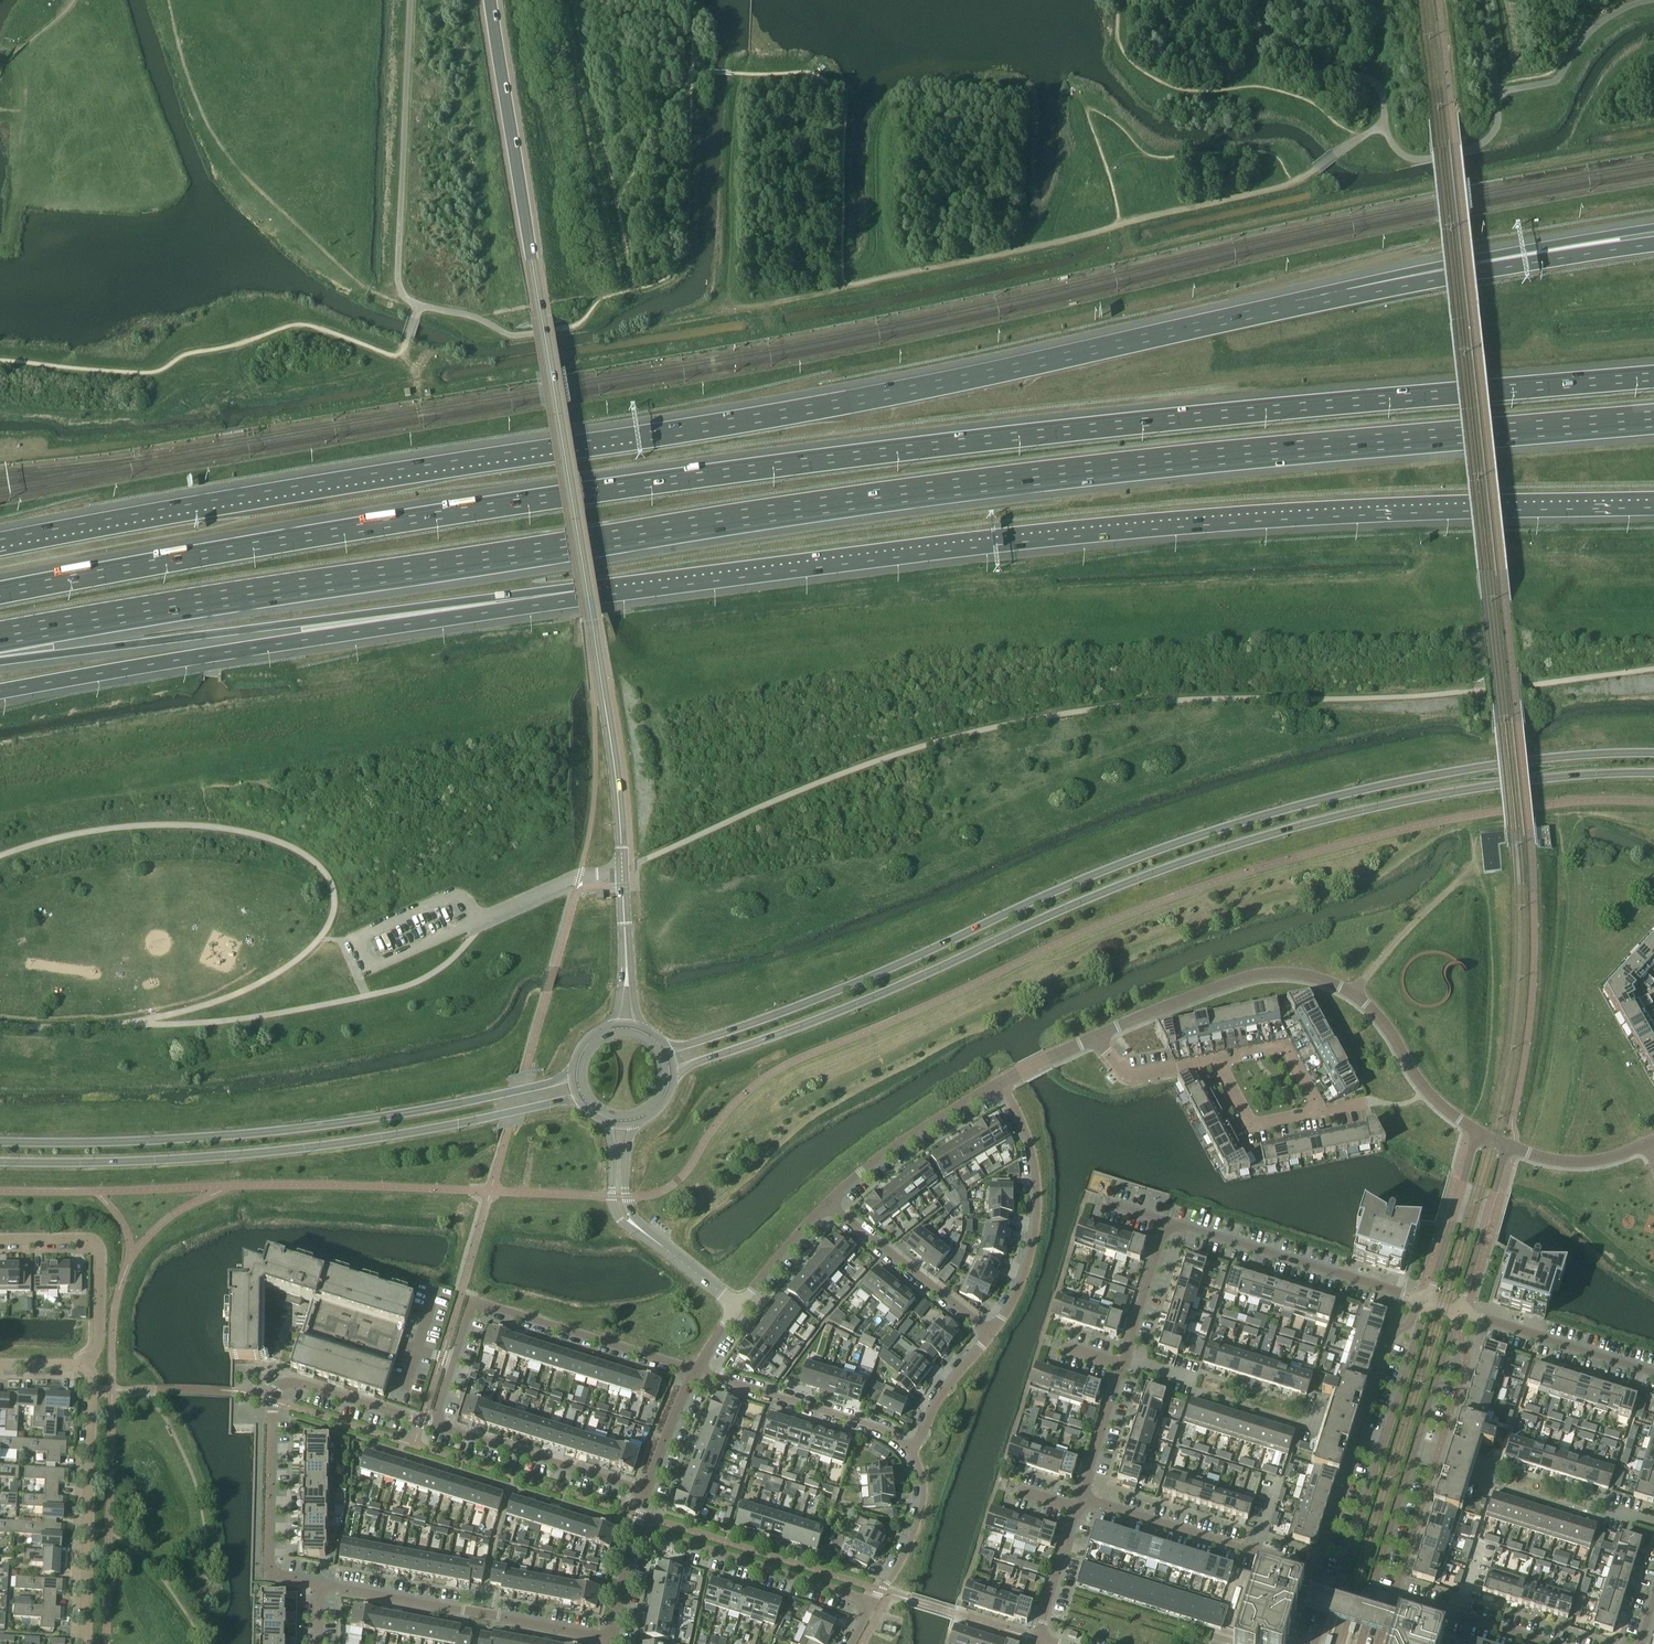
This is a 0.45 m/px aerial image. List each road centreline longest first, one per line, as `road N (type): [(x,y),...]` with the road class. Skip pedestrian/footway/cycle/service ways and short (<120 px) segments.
road 1 (motorway): [(1653,370),(1106,419),(659,477),(0,596)]
road 2 (motorway): [(0,639),(916,492),(1653,418)]
road 3 (motorway): [(1346,295),(912,389),(0,541)]
road 4 (motorway): [(600,593),(1174,523),(1653,503)]
road 5 (secondary): [(1653,752),(1490,763),(1216,826),(1119,861),(836,991),(663,1051)]
road 6 (tertiary): [(625,1028),(616,777),(491,0)]
road 7 (secondary): [(669,1072),(830,1015),(1124,881),(1222,845),(1492,782),(1653,772)]
road 8 (motorway): [(0,694),(600,593)]
road 9 (motorway): [(0,655),(600,593)]
road 10 (track): [(1314,170),(1263,192),(731,305)]
road 11 (secondary): [(0,1161),(285,1149),(583,1097)]
road 12 (secondary): [(577,1076),(451,1105),(283,1129),(0,1141)]
road 13 (residential): [(1476,1134),(1428,1091),(1369,1006),(1315,979),(1247,977),(1097,1038)]
road 14 (residential): [(696,1371),(476,1303),(437,1411),(438,1428)]
road 15 (residential): [(1428,1303),(1314,1643)]
road 16 (residential): [(1362,1643),(1457,1312)]
road 17 (motorway): [(1653,227),(1482,258),(1346,295)]
road 18 (motorway): [(1653,243),(1346,295)]
road 19 (residential): [(611,1636),(319,1580)]
road 20 (residential): [(85,1643),(93,1389),(83,1368)]
road 21 (residential): [(1428,1303),(1165,1223)]
road 22 (residential): [(991,1334),(1028,1260),(1037,1200),(1027,1136),(1000,1082)]
road 23 (residential): [(872,1602),(636,1529)]
road 24 (residential): [(1311,1569),(1082,1499)]
road 25 (residential): [(696,1371),(881,1428),(909,1451)]
road 26 (residential): [(0,1238),(95,1244),(99,1342),(83,1368)]
road 27 (residential): [(319,1580),(268,1569),(272,1401)]
road 28 (residential): [(646,1493),(438,1428)]
road 29 (residential): [(833,1202),(902,1144),(1000,1082)]
road 30 (residential): [(991,1334),(833,1202)]
road 31 (residential): [(1653,1374),(1457,1312)]
road 32 (track): [(1354,993),(1459,882),(1476,841)]
road 33 (residential): [(438,1428),(295,1382),(278,1386),(272,1401)]
road 34 (residential): [(1476,1134),(1428,1303)]
road 35 (residential): [(1457,1312),(1506,1146)]
road 36 (residential): [(909,1451),(924,1486),(922,1507),(904,1555),(872,1602)]
road 37 (residential): [(1553,1643),(1406,1598)]
road 38 (residential): [(909,1451),(941,1393),(991,1334)]
road 39 (residential): [(1218,1062),(1287,1049),(1320,1114)]
road 40 (residential): [(1645,1143),(1585,1161),(1506,1146)]
road 41 (residential): [(1320,1114),(1253,1127),(1218,1062)]
road 42 (residential): [(1126,1359),(1165,1223)]
road 43 (residential): [(740,1307),(833,1202)]
road 44 (residential): [(1097,1038),(1127,1075),(1218,1062)]
road 45 (residential): [(1082,1499),(1124,1366)]
road 46 (residential): [(1037,1639),(1078,1510)]
road 47 (residential): [(646,1493),(696,1371)]
road 48 (residential): [(740,1307),(637,1227)]
road 49 (residential): [(609,1118),(613,1207),(620,1221),(637,1227)]

